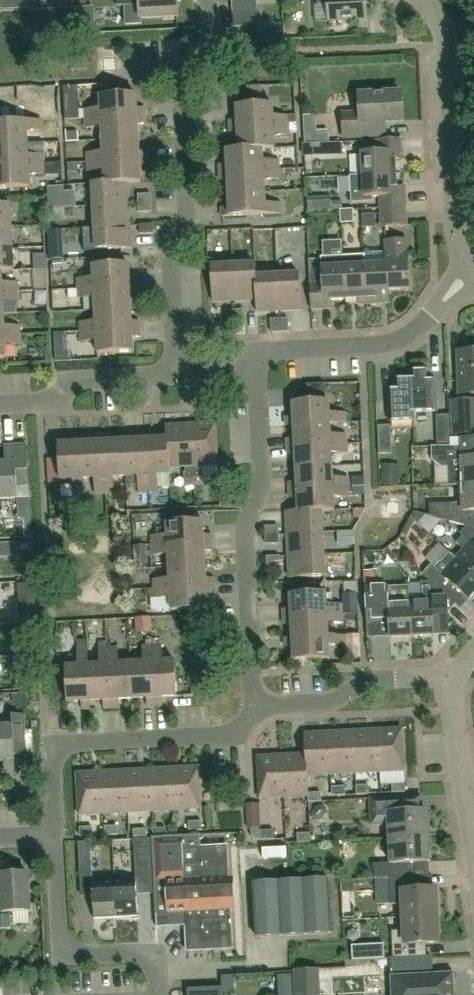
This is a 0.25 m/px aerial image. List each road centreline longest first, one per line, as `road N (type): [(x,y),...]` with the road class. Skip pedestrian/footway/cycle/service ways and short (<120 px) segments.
road 1 (residential): [(179,376),(173,263),(179,97),(202,47),(203,0)]
road 2 (residential): [(251,710),(246,536),(258,478),(255,371)]
road 3 (residential): [(54,836),(50,746),(230,741),(251,710)]
road 4 (residential): [(473,273),(457,247),(444,48),(425,0)]
road 5 (residential): [(255,371),(256,351),(352,346),(410,333),(473,273)]
road 6 (residential): [(157,994),(156,953),(61,955),(54,836)]
road 7 (residential): [(251,710),(338,699),(370,685),(449,683)]
road 8 (residential): [(0,405),(49,403),(74,382),(179,376)]
road 9 (residential): [(473,831),(449,683)]

